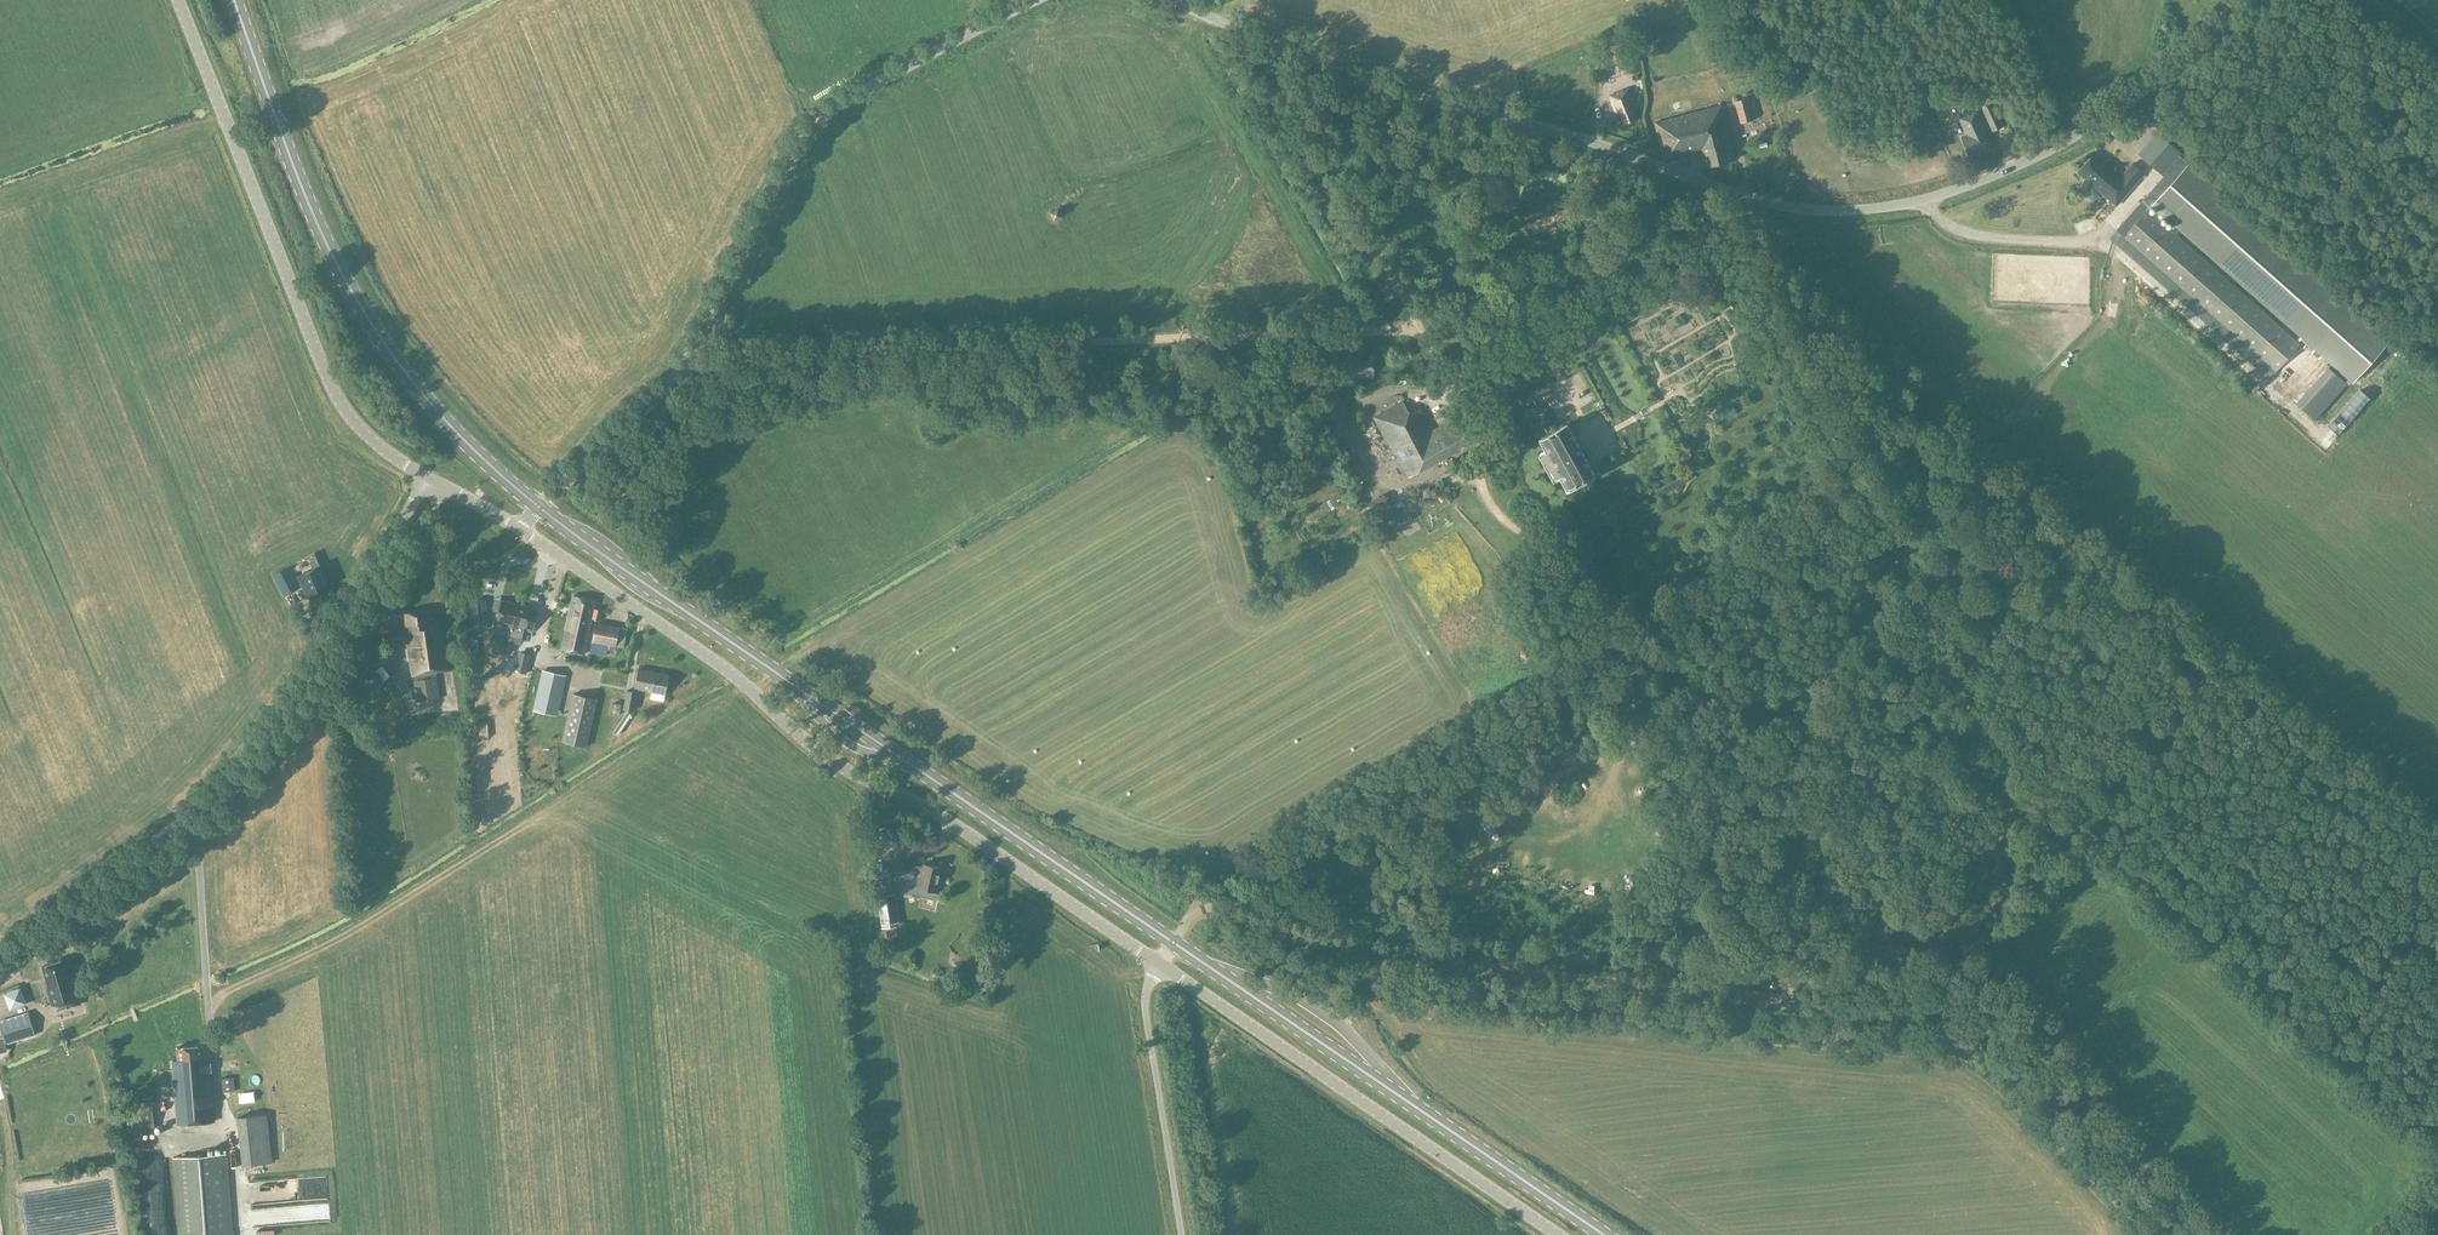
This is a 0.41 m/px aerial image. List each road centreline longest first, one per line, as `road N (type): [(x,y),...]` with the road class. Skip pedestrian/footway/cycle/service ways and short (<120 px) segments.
road 1 (unclassified): [(1170,0),(1377,85),(1561,133),(1766,203),(1831,211),(1924,200),(2052,149),(2173,72),(2253,0)]
road 2 (unclassified): [(2202,1234),(2029,1056),(1958,1021),(1482,968),(1213,908),(1191,915),(1172,942)]
road 3 (unclassified): [(1159,964),(938,816),(826,758),(724,669),(520,530)]
road 4 (primary): [(1172,942),(538,507)]
road 5 (unclassified): [(538,507),(678,372),(811,129),(845,102),(1035,0)]
road 6 (unclassified): [(412,503),(314,671),(239,772),(167,838),(0,961)]
road 7 (primary): [(538,507),(427,401),(360,306),(307,202),(234,0)]
road 8 (unclassified): [(426,477),(373,442),(336,396),(178,0)]
road 9 (primary): [(1603,1234),(1172,942)]
road 10 (unclassified): [(1556,1234),(1159,964)]
road 11 (track): [(1651,267),(1726,229),(1878,501)]
road 12 (unclassified): [(1445,376),(1283,89),(1273,50)]
road 13 (track): [(1878,501),(1607,659)]
road 14 (unclassified): [(1181,1234),(1144,1008),(1159,964)]
road 15 (track): [(1651,267),(1534,329)]

